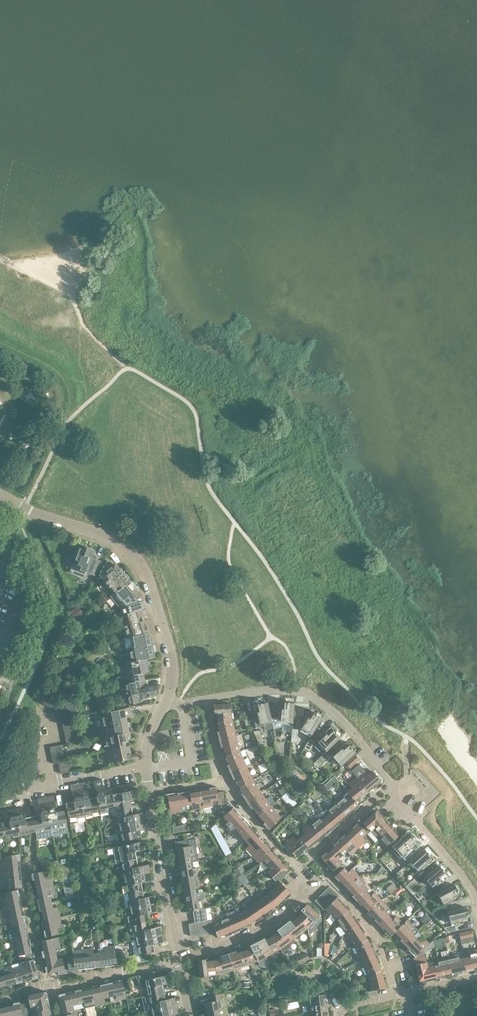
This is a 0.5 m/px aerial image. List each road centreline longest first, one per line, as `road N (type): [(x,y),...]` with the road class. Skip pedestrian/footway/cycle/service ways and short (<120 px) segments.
road 1 (residential): [(165,705),(172,661),(137,560),(107,536),(0,493)]
road 2 (residential): [(165,705),(272,690),(306,694),(351,729),(392,794)]
road 3 (residential): [(181,959),(147,765)]
road 4 (residential): [(181,959),(280,919),(307,891),(301,870)]
road 5 (residential): [(48,988),(22,883),(33,840)]
road 6 (residential): [(476,907),(473,891),(392,794)]
road 7 (residential): [(344,1015),(476,978)]
road 8 (residential): [(48,988),(181,959)]
road 9 (residential): [(24,789),(147,765)]

